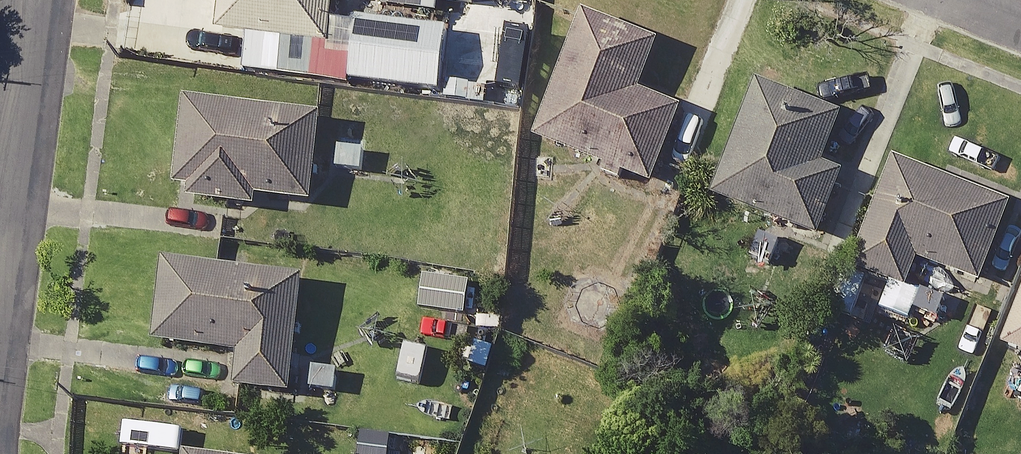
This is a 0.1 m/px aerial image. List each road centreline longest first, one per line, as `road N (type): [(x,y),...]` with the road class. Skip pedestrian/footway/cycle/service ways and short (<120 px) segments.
road 1 (residential): [(36,0),(0,250)]

